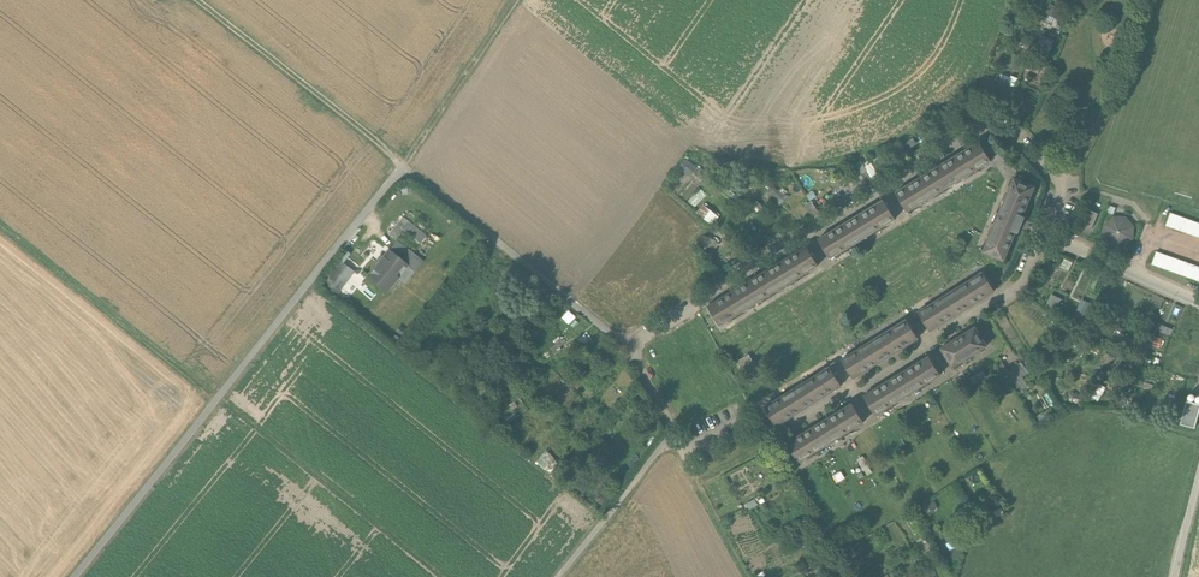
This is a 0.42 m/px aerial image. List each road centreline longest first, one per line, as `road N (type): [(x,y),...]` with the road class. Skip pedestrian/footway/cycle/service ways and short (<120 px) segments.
road 1 (residential): [(672,429),(631,341),(986,124),(1005,124),(1055,170),(1047,229)]
road 2 (track): [(405,165),(74,576)]
road 3 (residential): [(1047,229),(1005,292),(787,429),(774,431),(745,414),(681,445),(672,429)]
road 4 (track): [(222,389),(449,576)]
road 5 (track): [(405,165),(631,341)]
road 6 (track): [(0,224),(218,394)]
road 7 (track): [(197,0),(405,165)]
road 8 (track): [(405,165),(516,0)]
road 9 (residential): [(557,576),(672,429)]
road 10 (residential): [(1047,229),(1198,299)]
road 11 (track): [(681,445),(749,576)]

